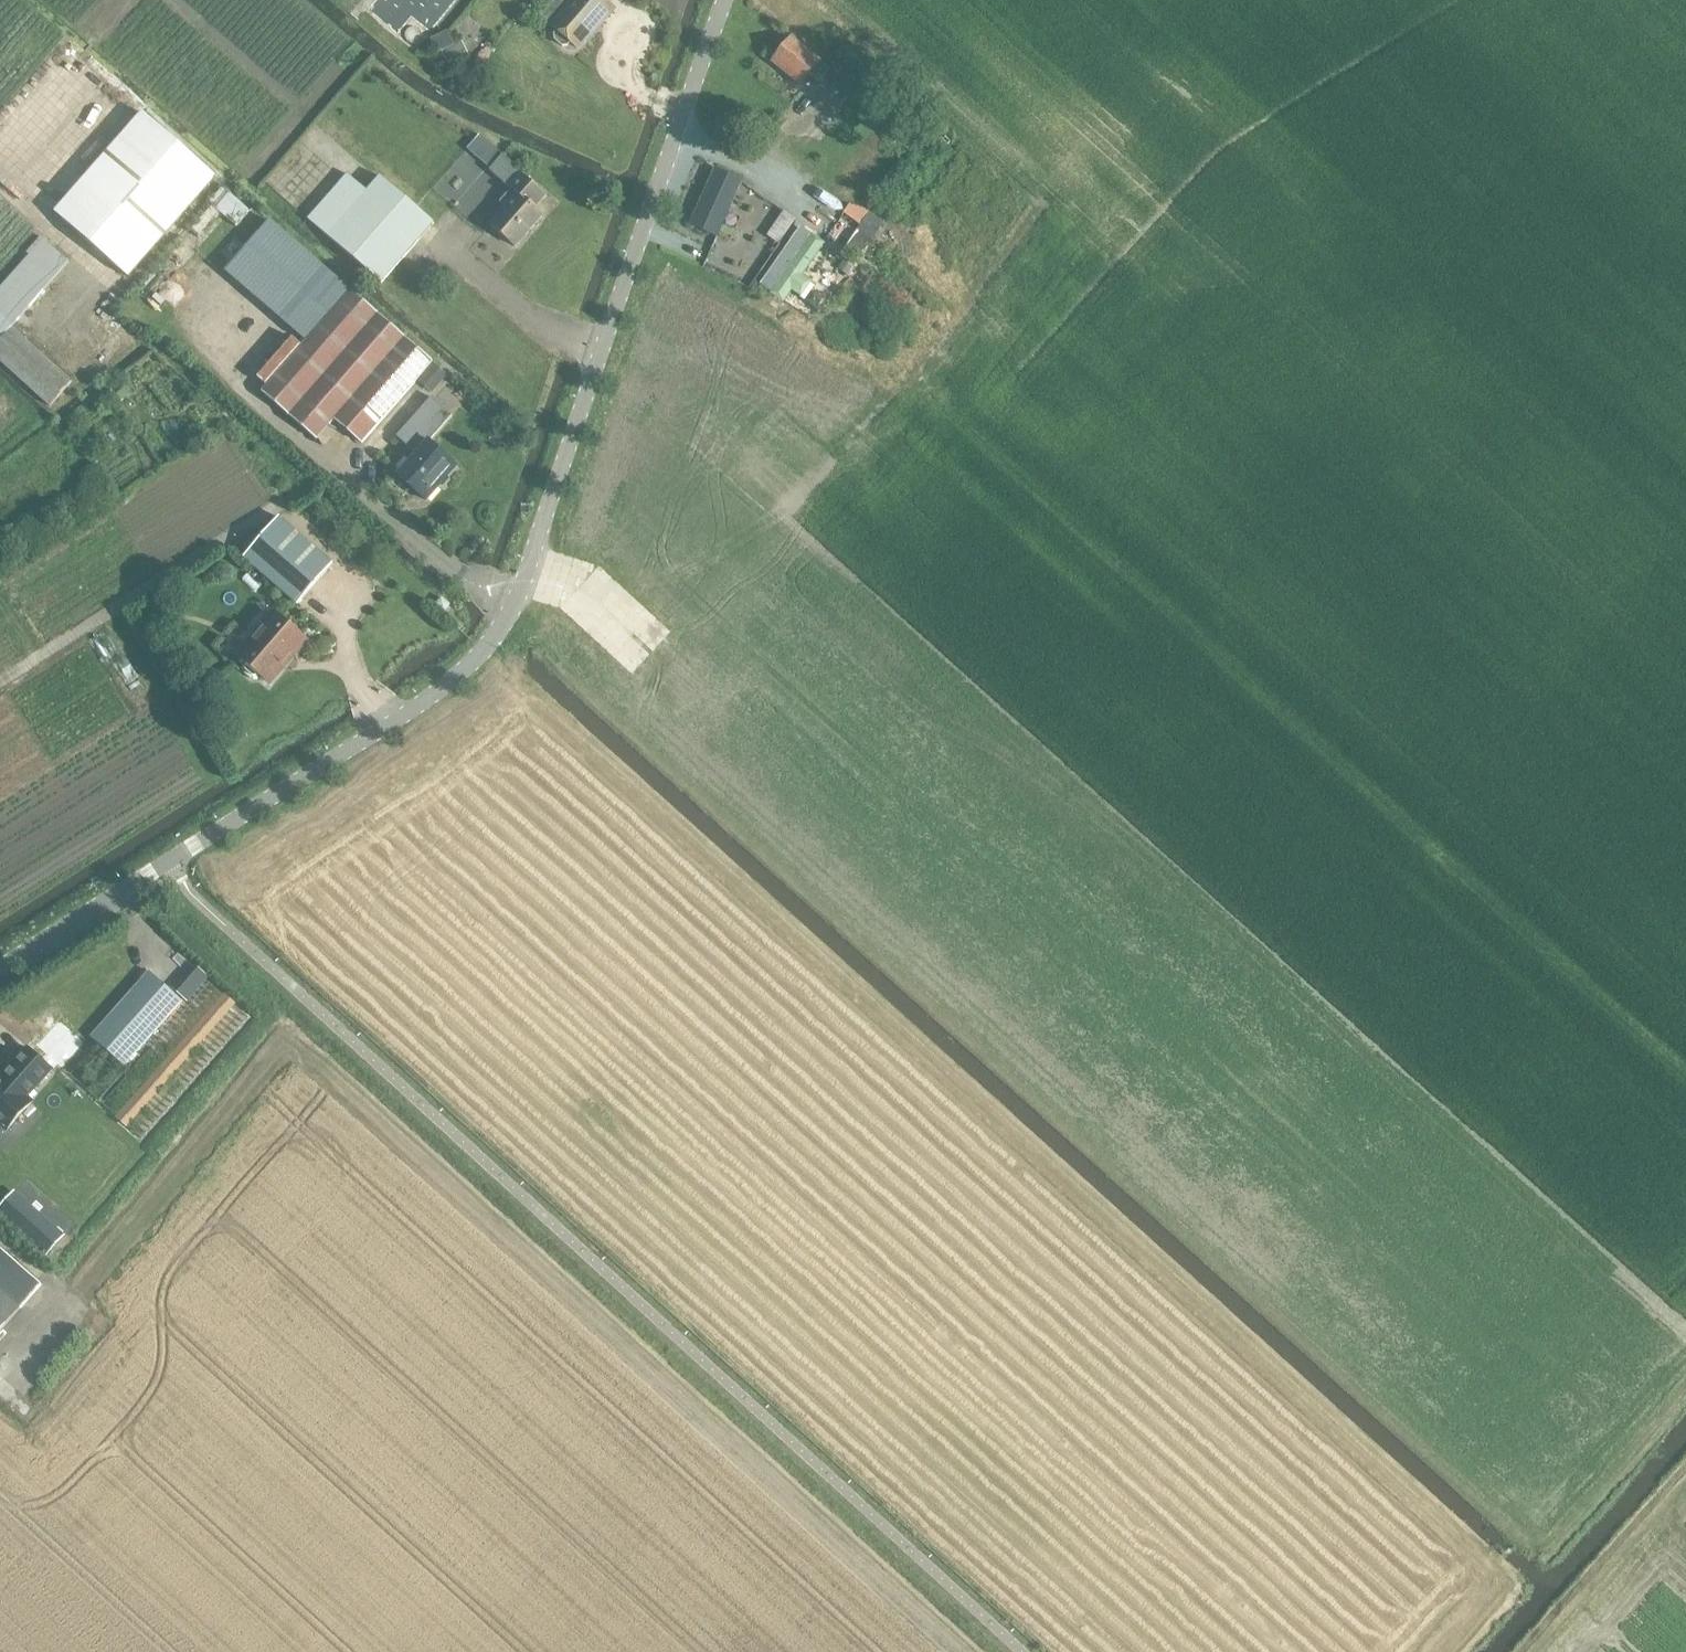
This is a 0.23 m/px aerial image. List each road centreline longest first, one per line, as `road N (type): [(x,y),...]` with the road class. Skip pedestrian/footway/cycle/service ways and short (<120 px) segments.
road 1 (unclassified): [(172,861),(459,676),(517,601),(724,0)]
road 2 (unclassified): [(172,861),(0,971)]
road 3 (track): [(175,0),(294,98)]
road 4 (track): [(0,182),(114,282)]

